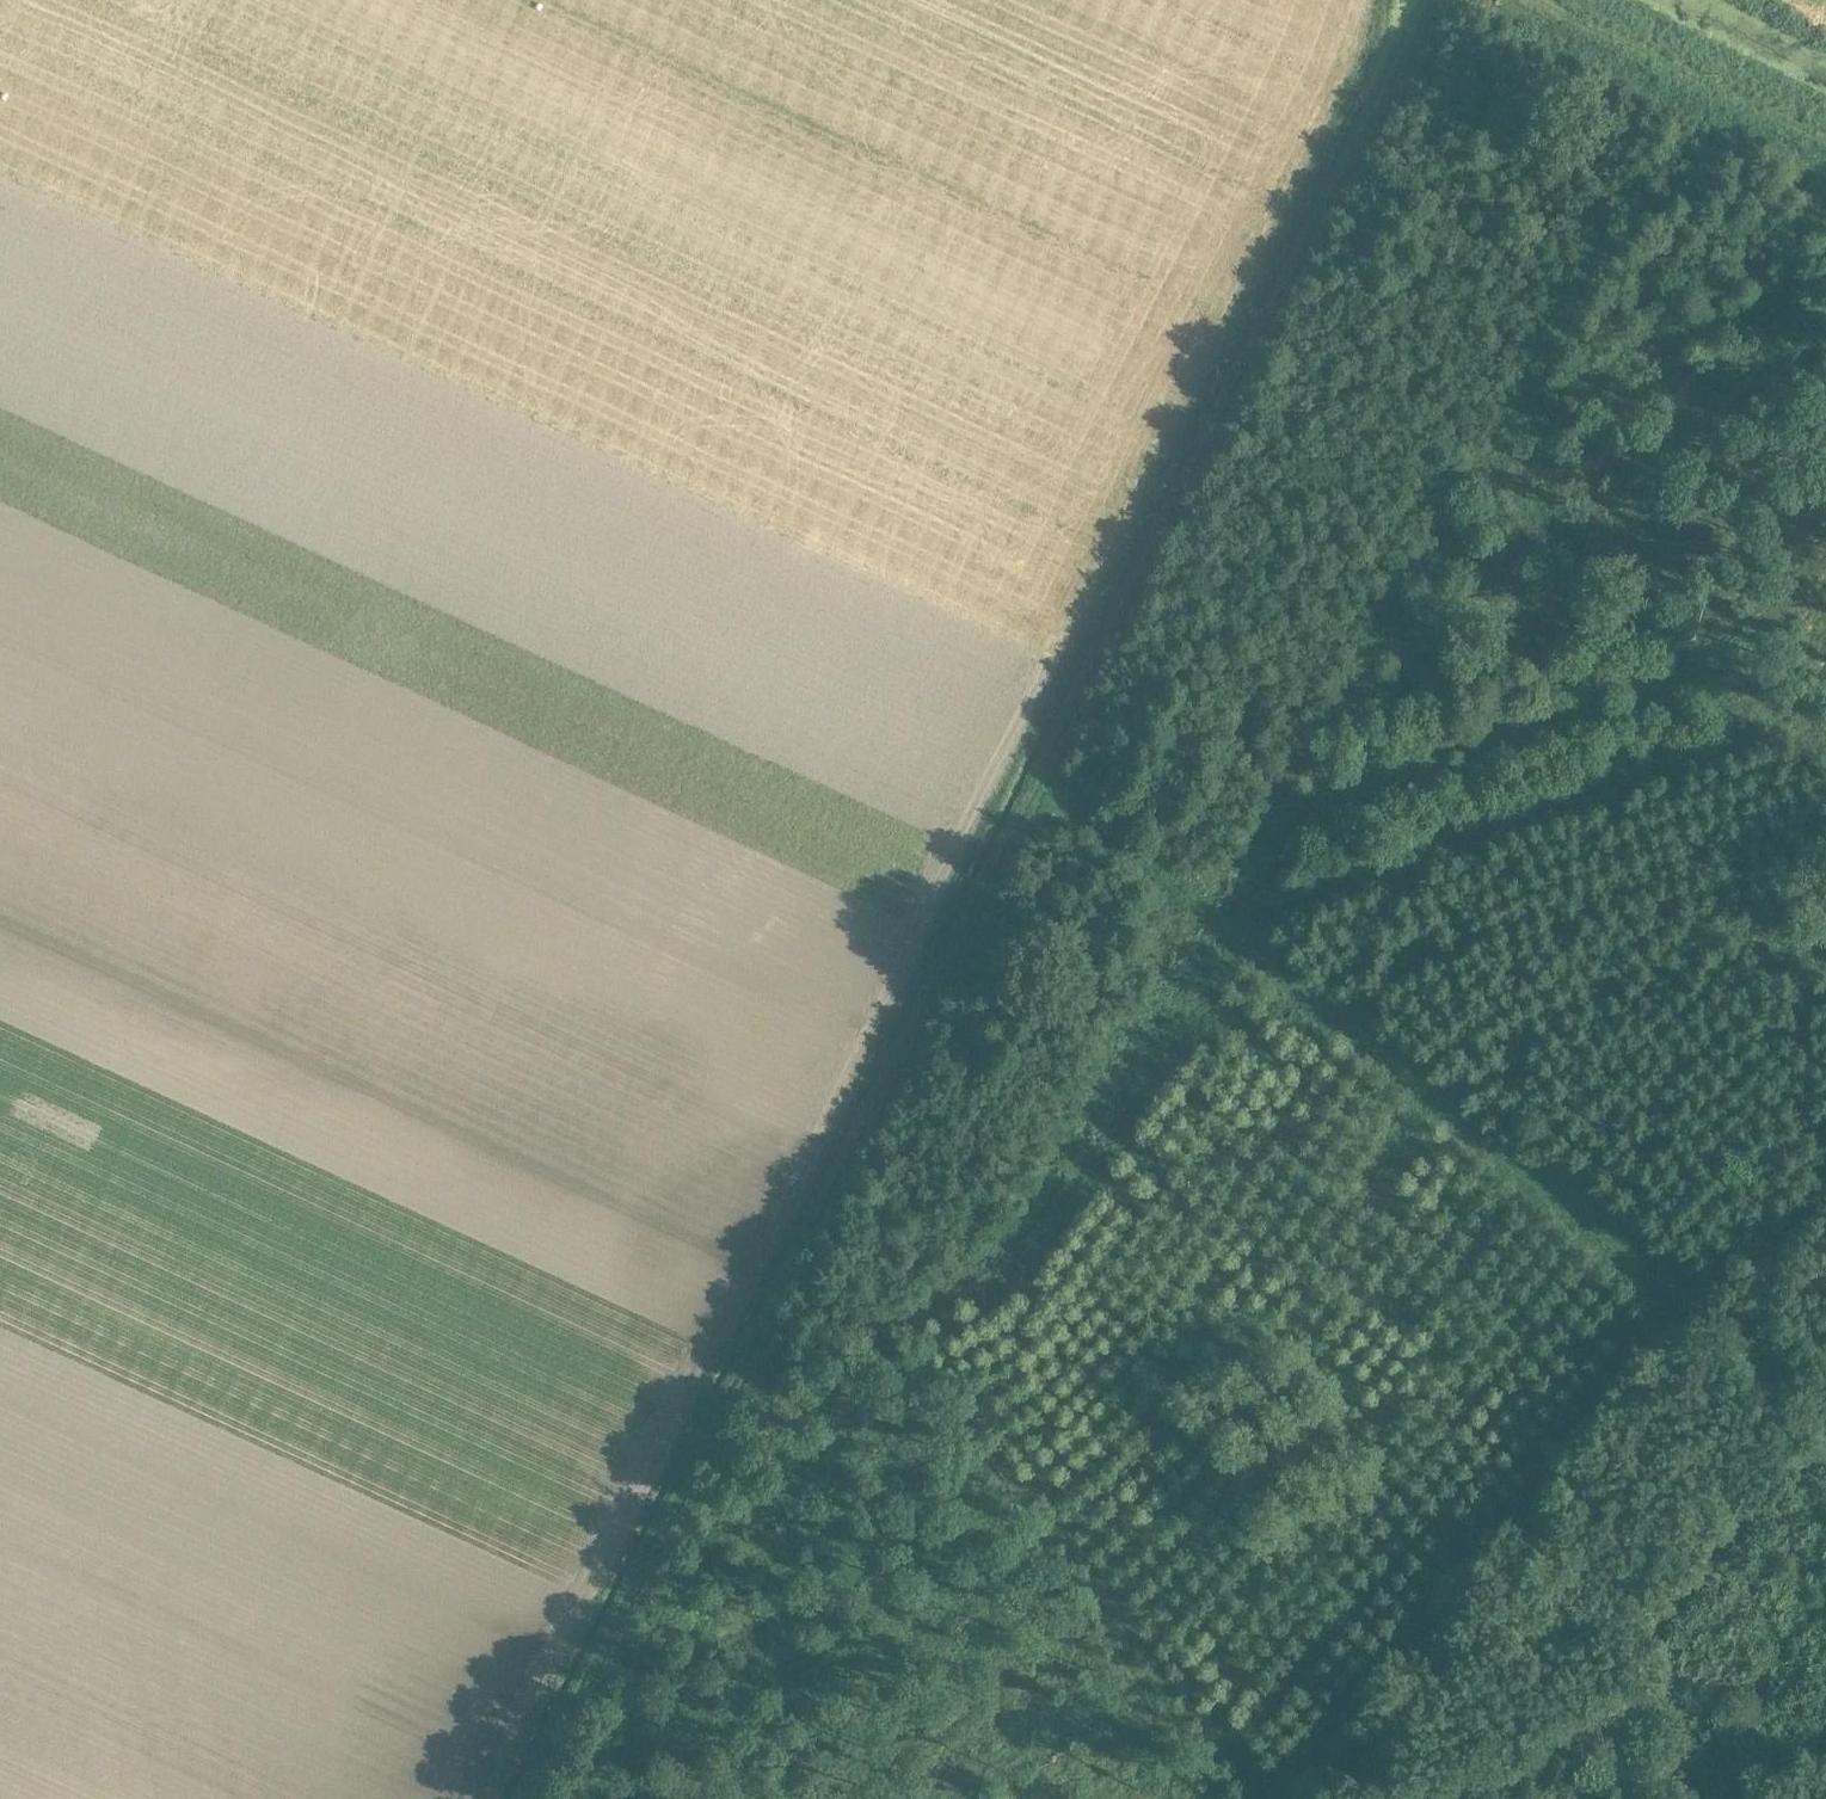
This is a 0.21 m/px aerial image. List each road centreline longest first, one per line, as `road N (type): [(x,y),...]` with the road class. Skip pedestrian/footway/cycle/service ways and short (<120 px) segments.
road 1 (track): [(1825,137),(1542,0)]

